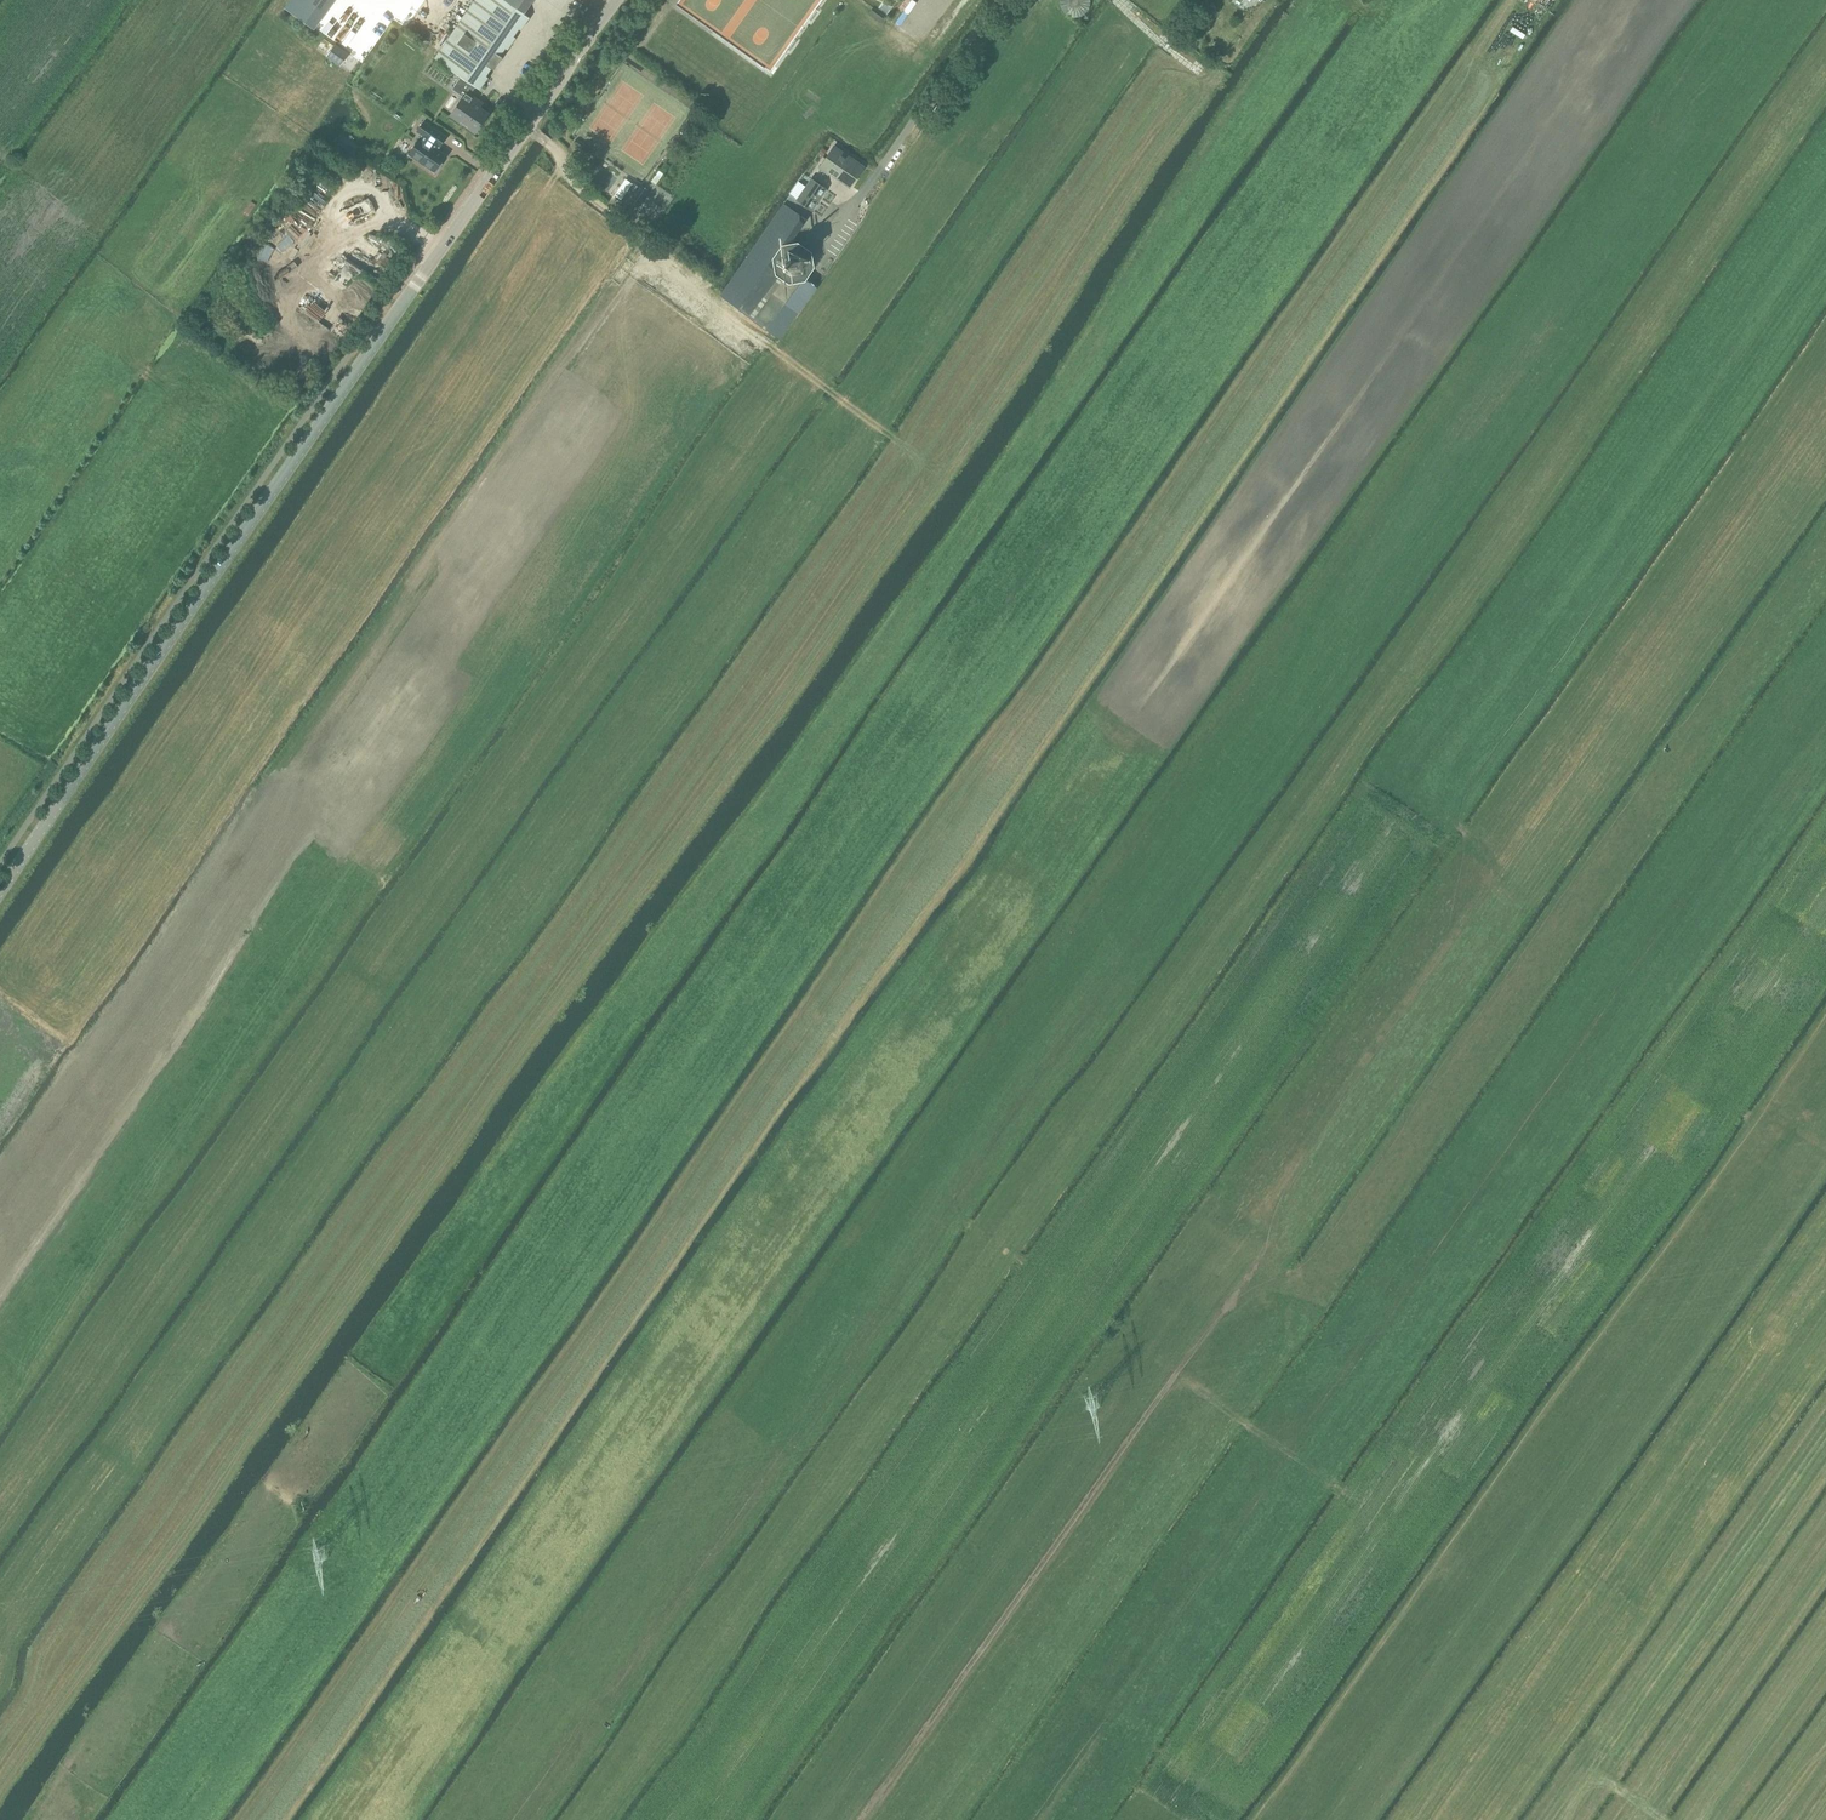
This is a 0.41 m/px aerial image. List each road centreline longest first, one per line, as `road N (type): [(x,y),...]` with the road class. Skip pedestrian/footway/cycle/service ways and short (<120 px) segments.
road 1 (tertiary): [(0,892),(617,0)]
road 2 (track): [(859,1819),(1188,1356)]
road 3 (residential): [(882,166),(996,0)]

